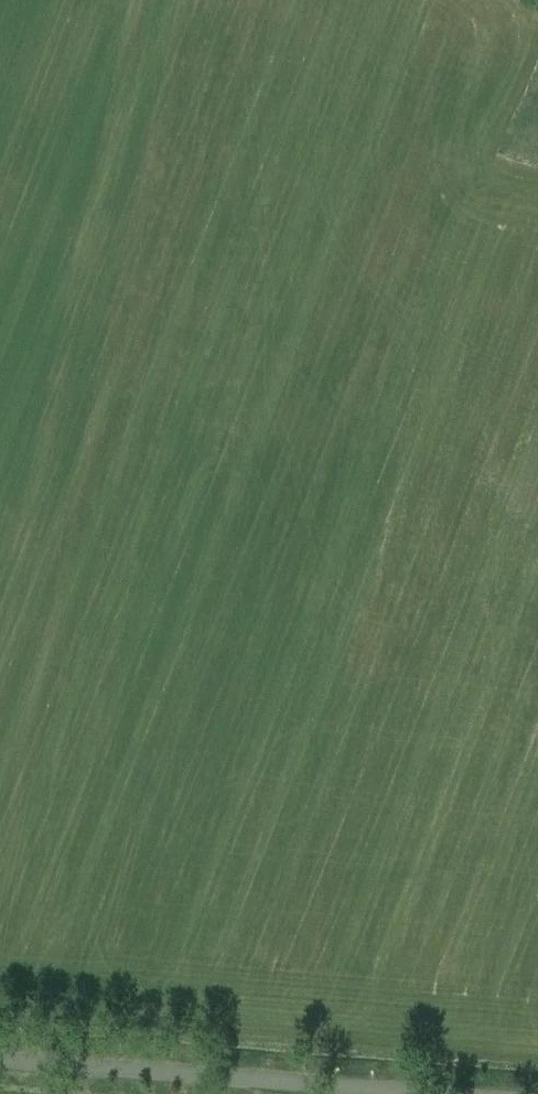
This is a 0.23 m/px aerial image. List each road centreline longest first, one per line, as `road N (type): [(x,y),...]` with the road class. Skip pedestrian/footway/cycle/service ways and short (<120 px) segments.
road 1 (unclassified): [(0,1054),(471,1093)]

